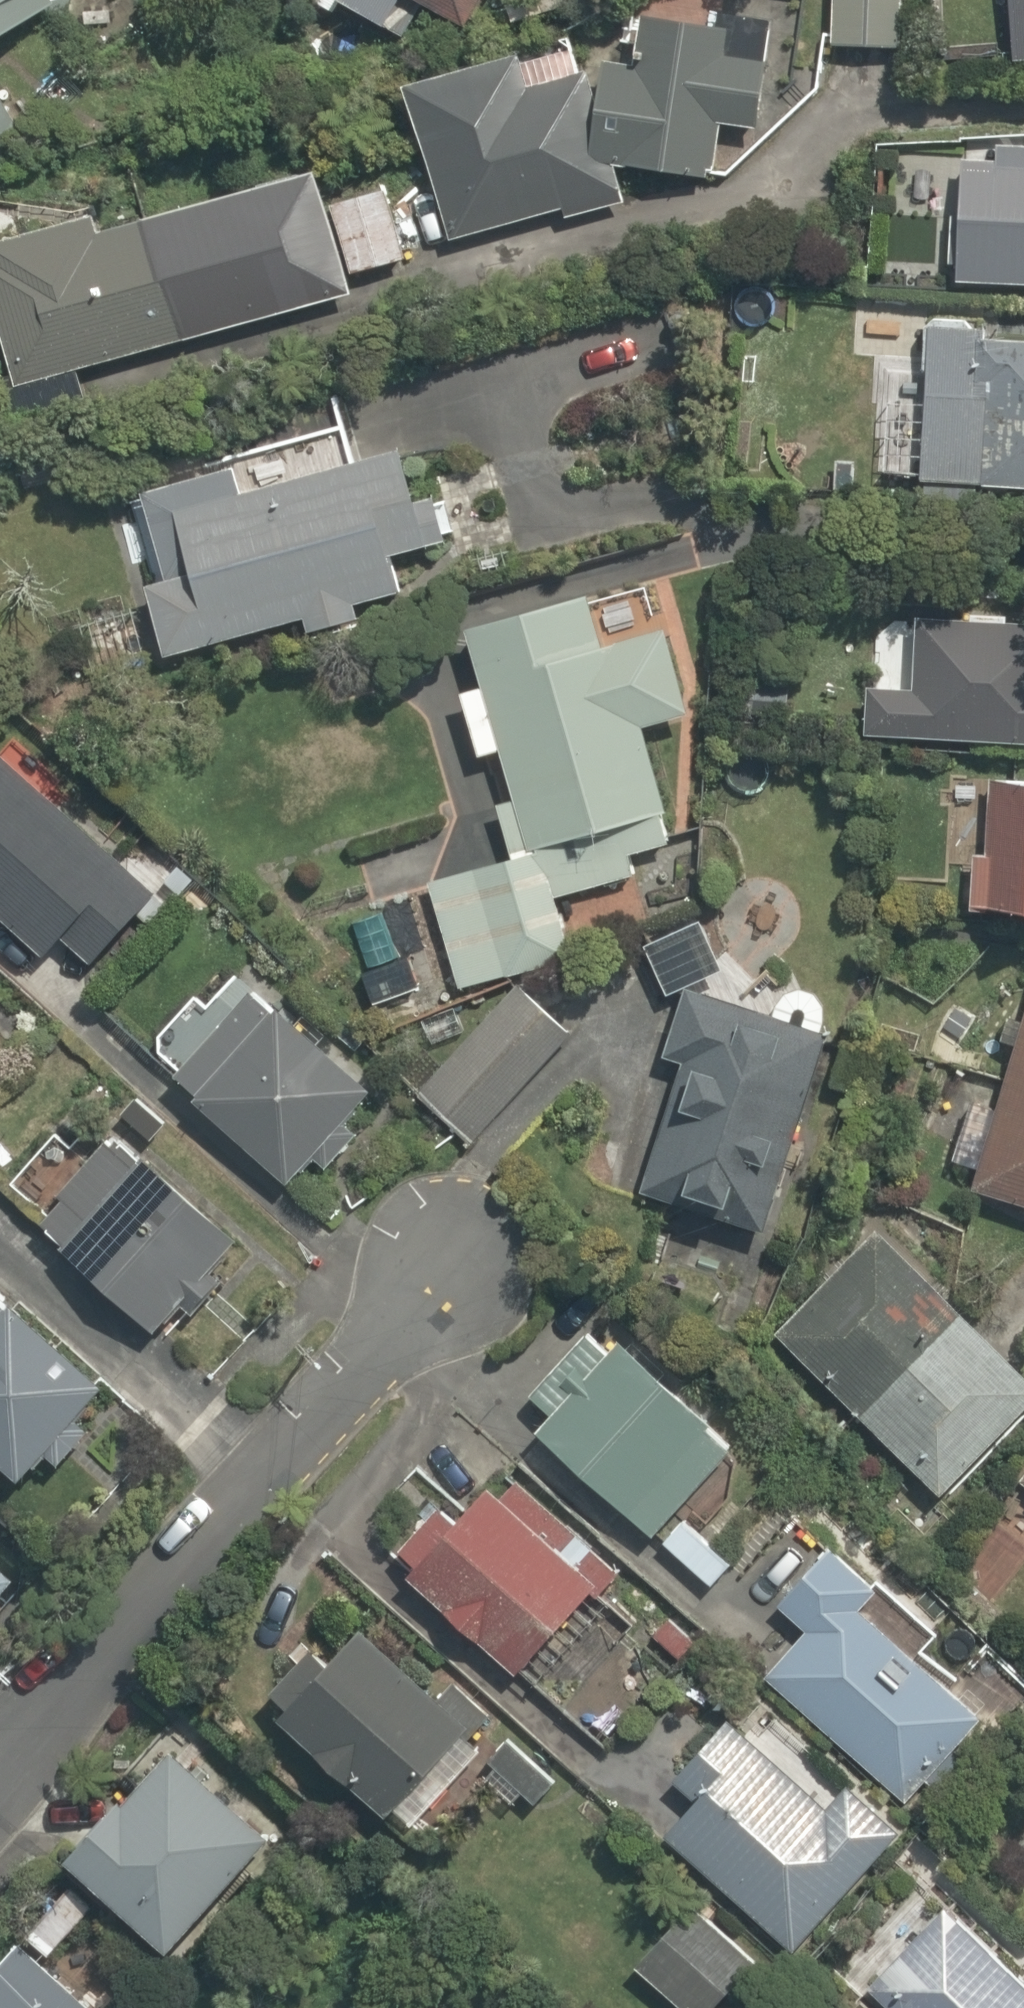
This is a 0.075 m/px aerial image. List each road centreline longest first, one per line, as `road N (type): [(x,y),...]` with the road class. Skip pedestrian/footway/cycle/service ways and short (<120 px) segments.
road 1 (residential): [(449,1276),(0,1776)]

